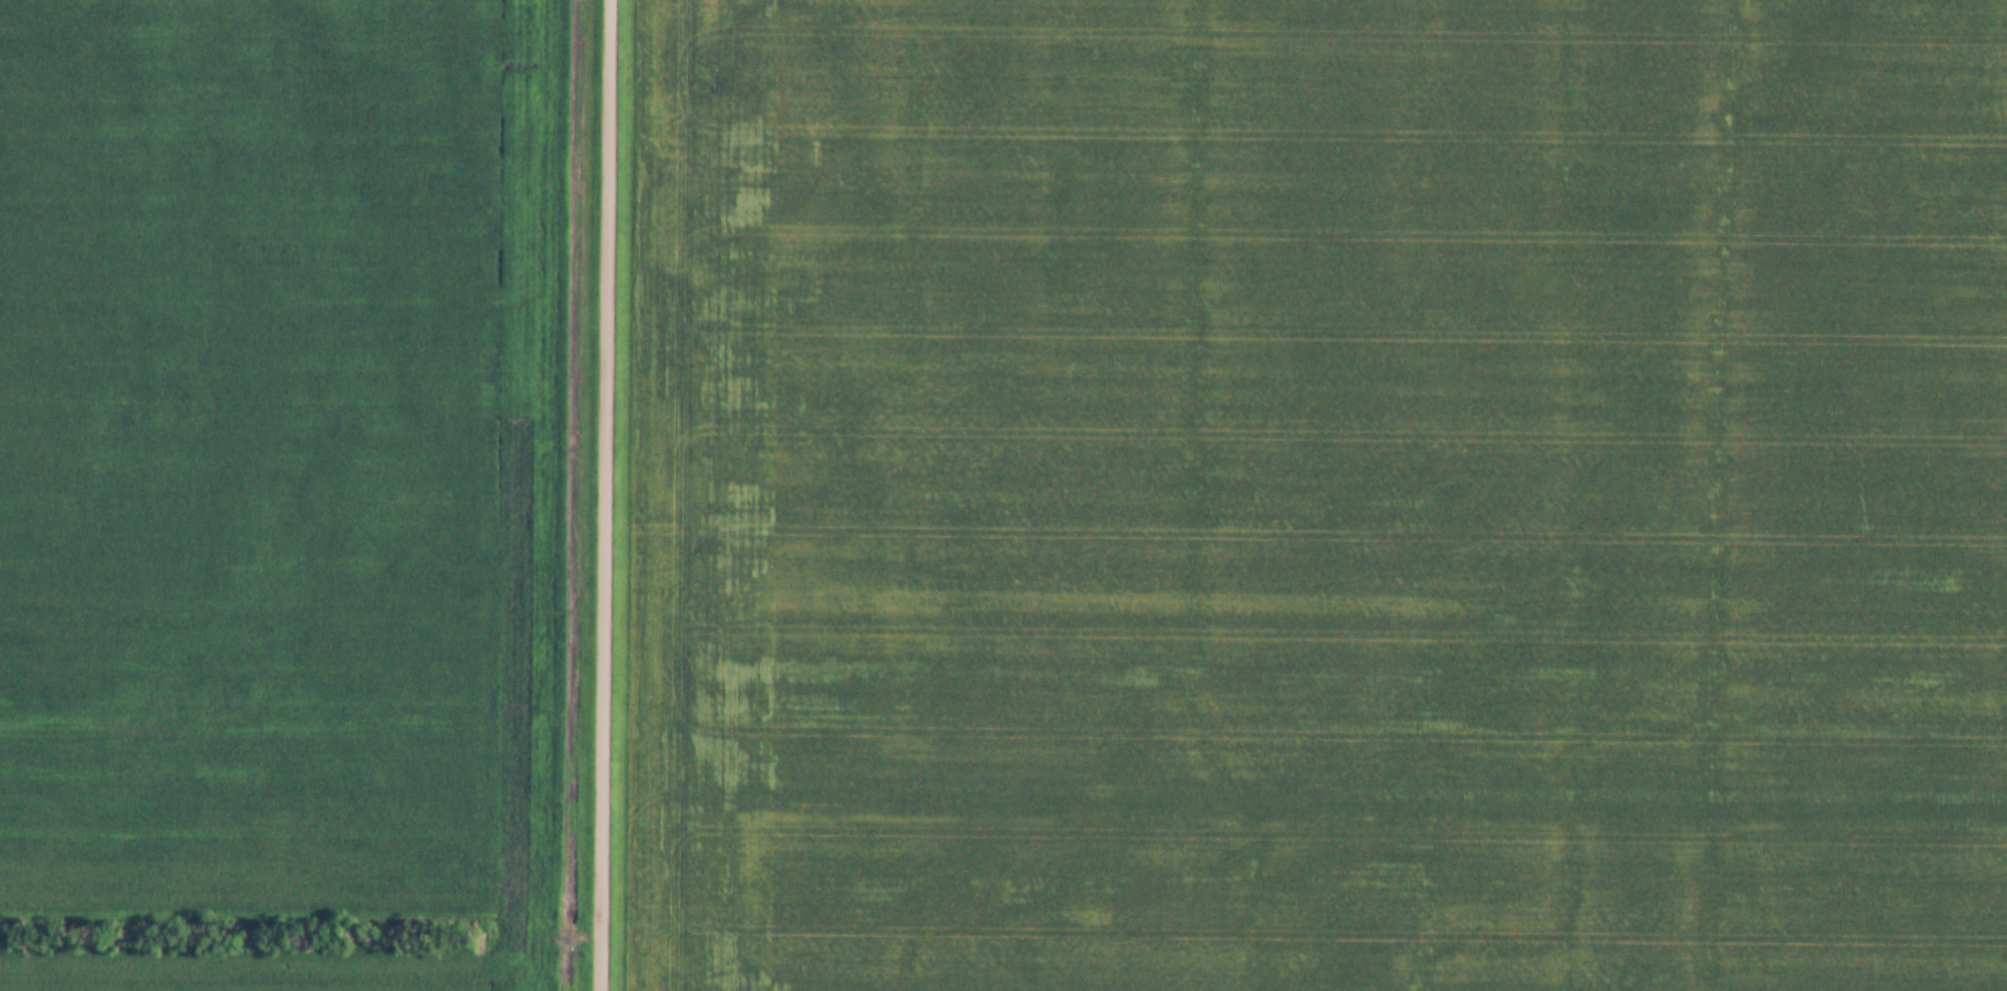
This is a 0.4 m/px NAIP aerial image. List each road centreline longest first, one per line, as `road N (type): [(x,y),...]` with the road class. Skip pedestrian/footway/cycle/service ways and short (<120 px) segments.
road 1 (residential): [(602,990),(612,0)]

